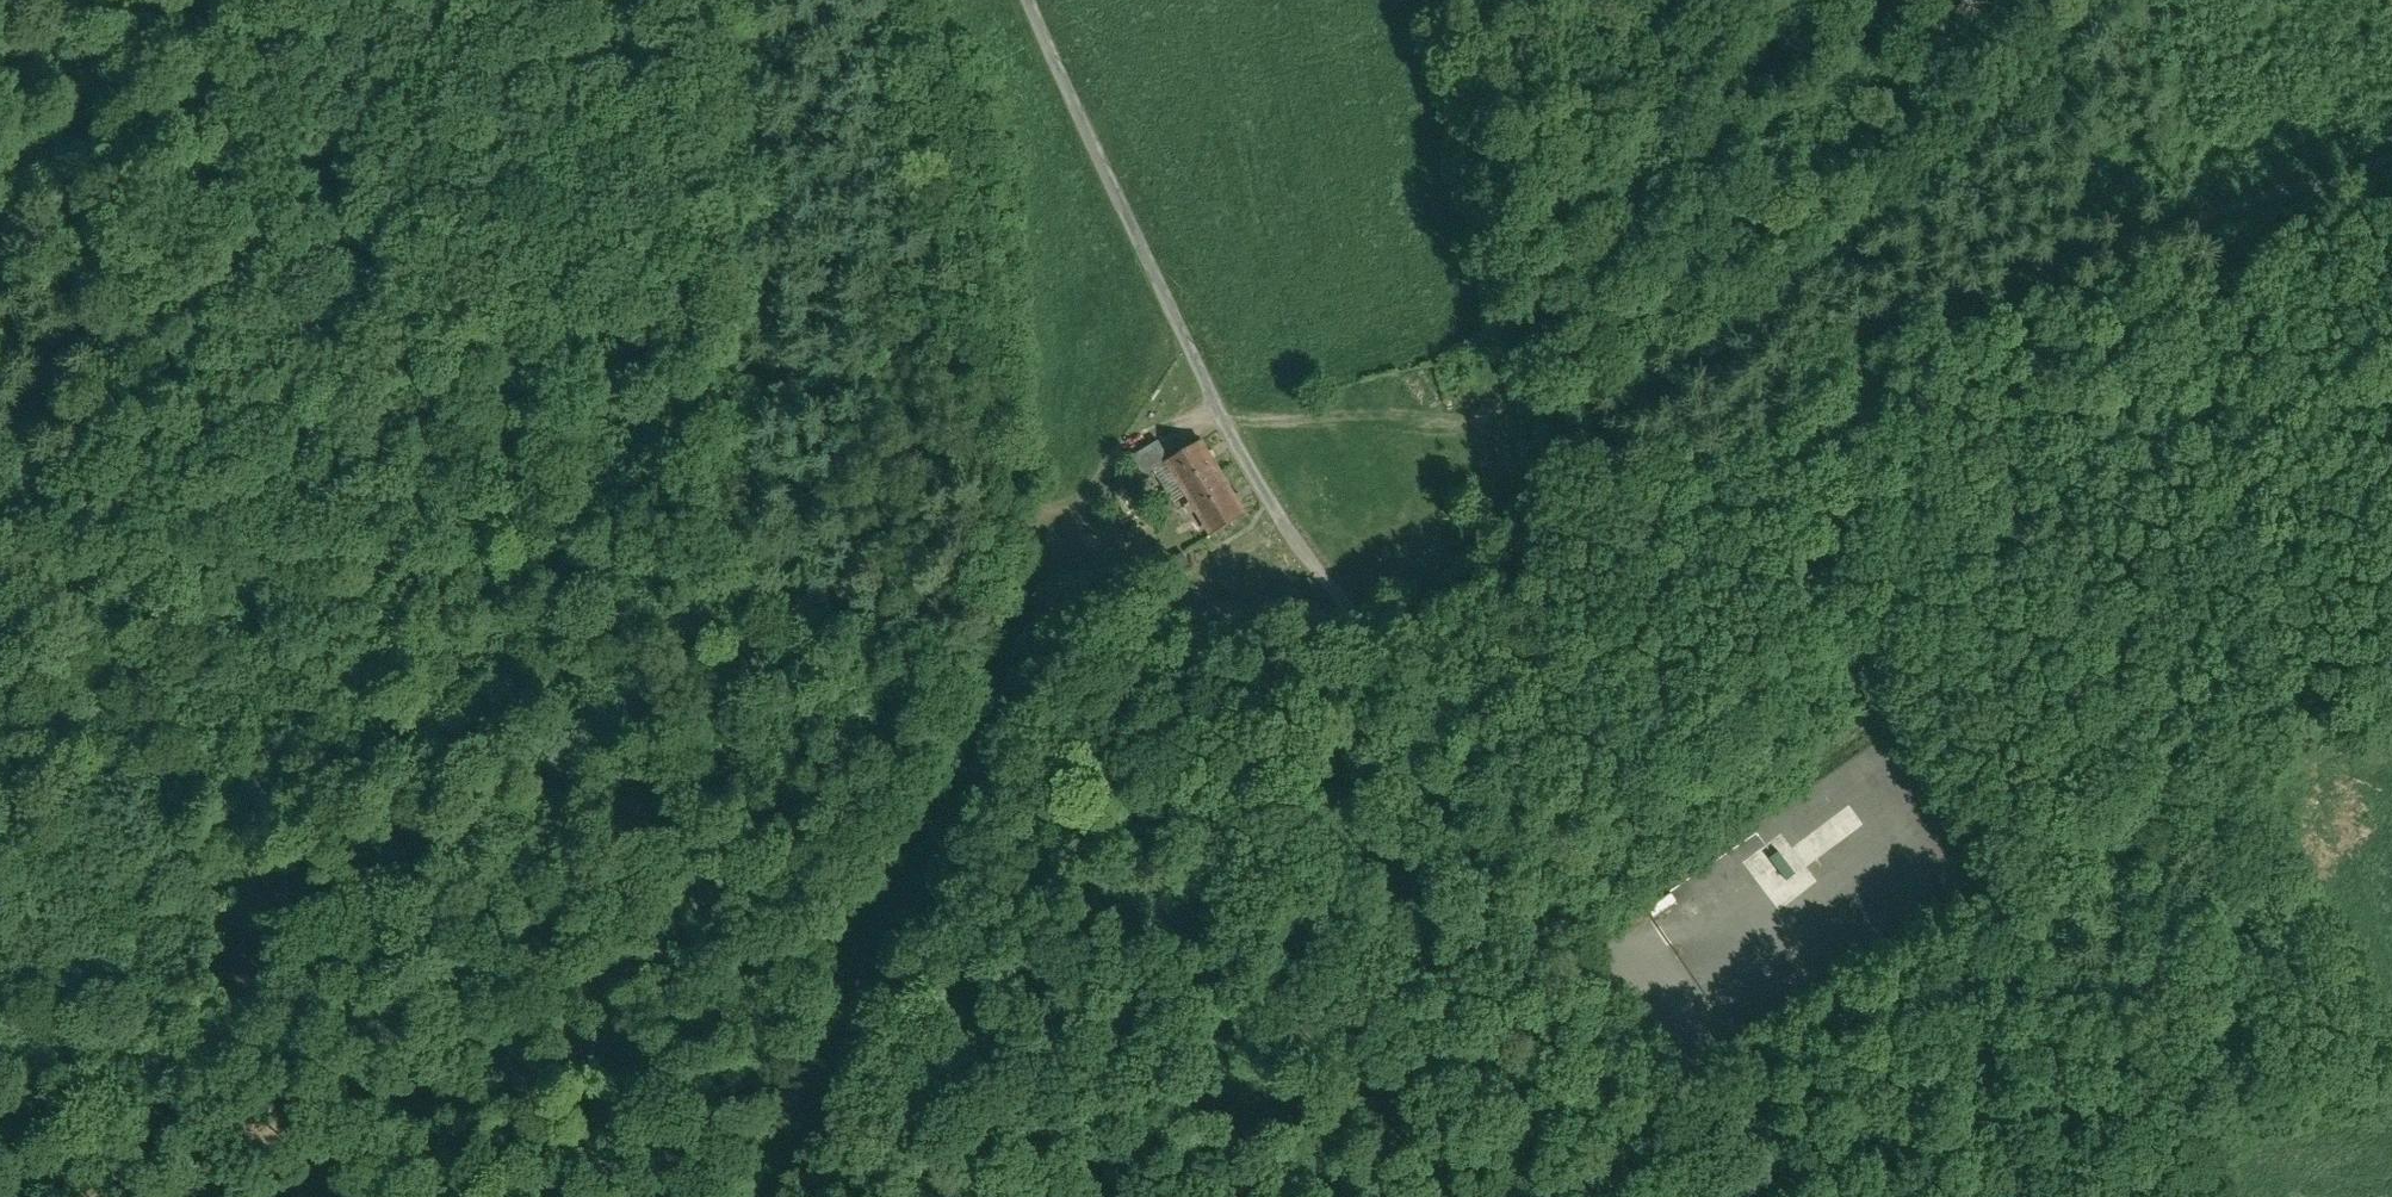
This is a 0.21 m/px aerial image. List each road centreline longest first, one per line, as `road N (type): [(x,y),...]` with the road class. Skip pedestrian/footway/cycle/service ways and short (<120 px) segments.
road 1 (track): [(2391,150),(1877,296),(1649,483),(1397,669)]
road 2 (residential): [(1033,0),(1060,77),(1207,367),(1311,542)]
road 3 (track): [(1587,950),(1736,1196)]

